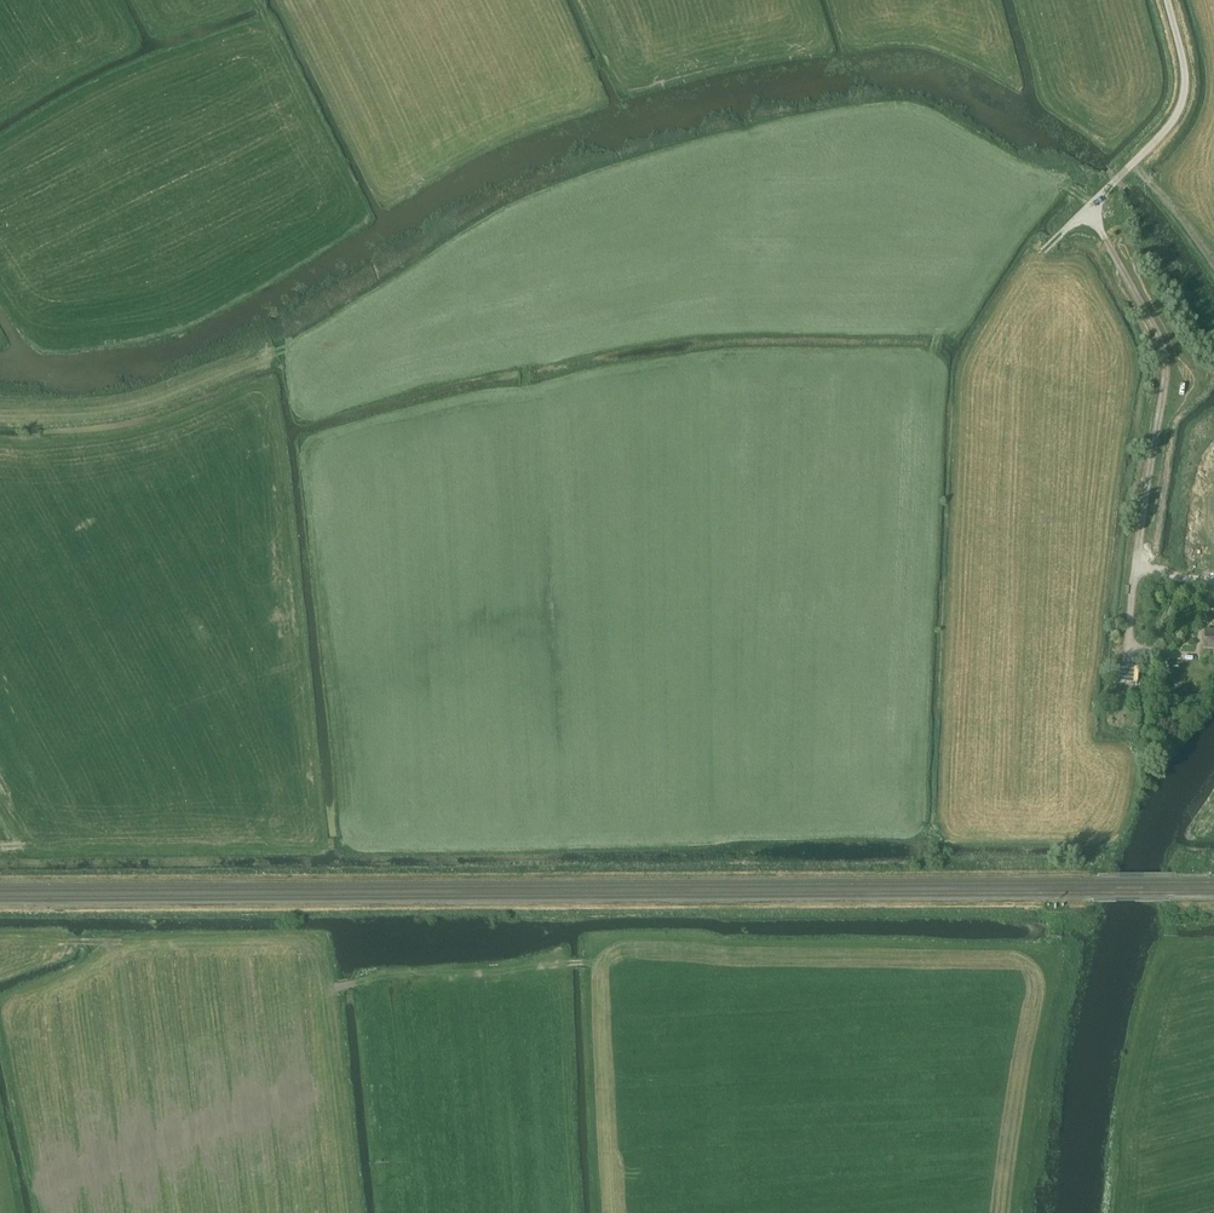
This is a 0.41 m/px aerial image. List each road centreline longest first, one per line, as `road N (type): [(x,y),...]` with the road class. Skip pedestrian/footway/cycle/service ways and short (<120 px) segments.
road 1 (unclassified): [(1167,0),(1184,63),(1181,105),(1089,208)]

